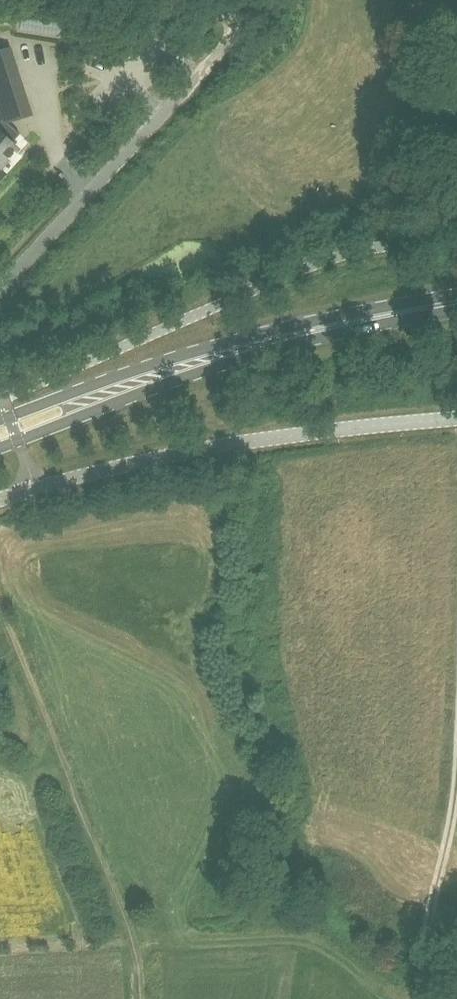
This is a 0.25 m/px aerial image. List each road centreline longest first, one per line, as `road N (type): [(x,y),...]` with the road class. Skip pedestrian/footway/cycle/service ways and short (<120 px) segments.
road 1 (track): [(140,998),(124,918),(0,609)]
road 2 (unclassified): [(0,289),(258,0)]
road 3 (primary): [(0,448),(269,340)]
road 4 (track): [(133,945),(275,933),(402,998)]
road 5 (primary): [(269,340),(121,375),(0,420)]
road 6 (primary): [(269,340),(456,302)]

